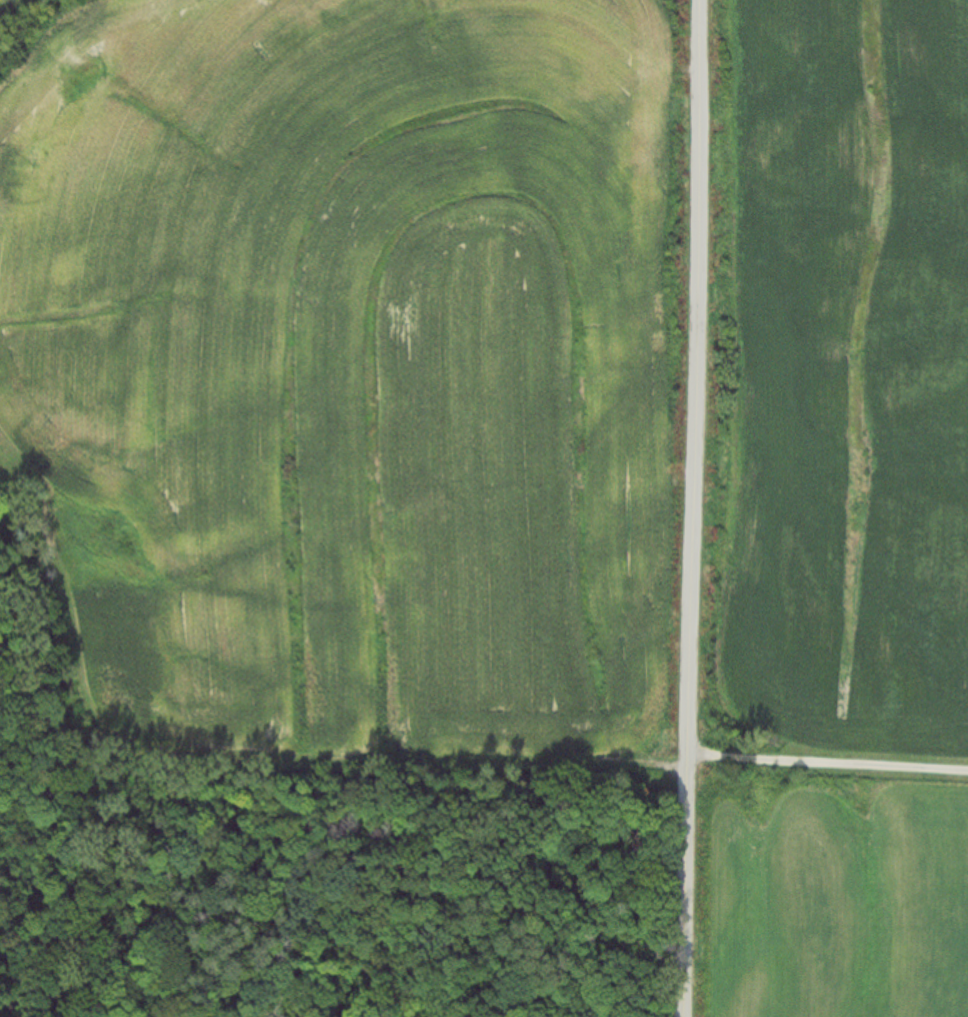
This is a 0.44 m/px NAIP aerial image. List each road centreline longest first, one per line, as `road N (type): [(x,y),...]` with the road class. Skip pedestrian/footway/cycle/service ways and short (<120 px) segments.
road 1 (residential): [(686,1016),(697,0)]
road 2 (residential): [(967,770),(690,756)]

